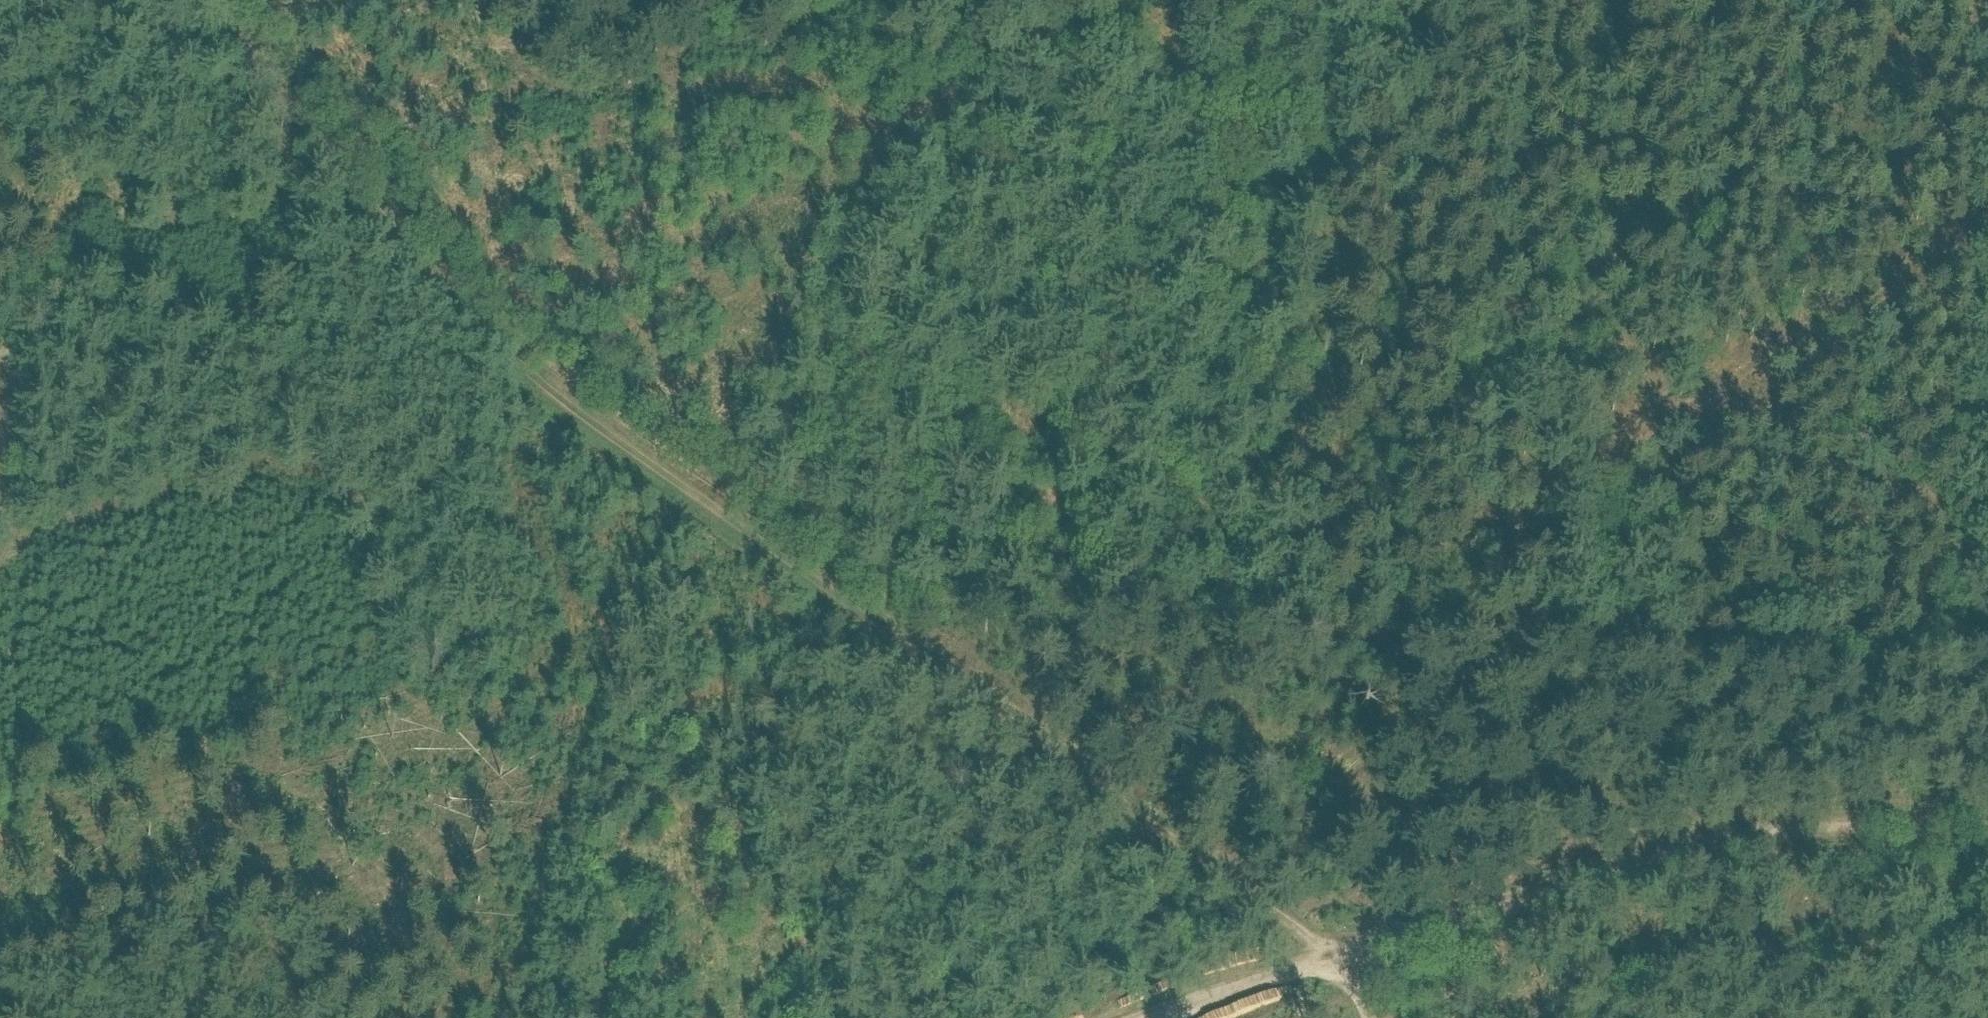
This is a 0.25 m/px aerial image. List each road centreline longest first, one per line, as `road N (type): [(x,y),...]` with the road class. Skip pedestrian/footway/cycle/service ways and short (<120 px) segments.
road 1 (track): [(1333,954),(1595,872),(1759,831),(1987,821)]
road 2 (track): [(1155,1017),(1333,954),(1369,1017)]

